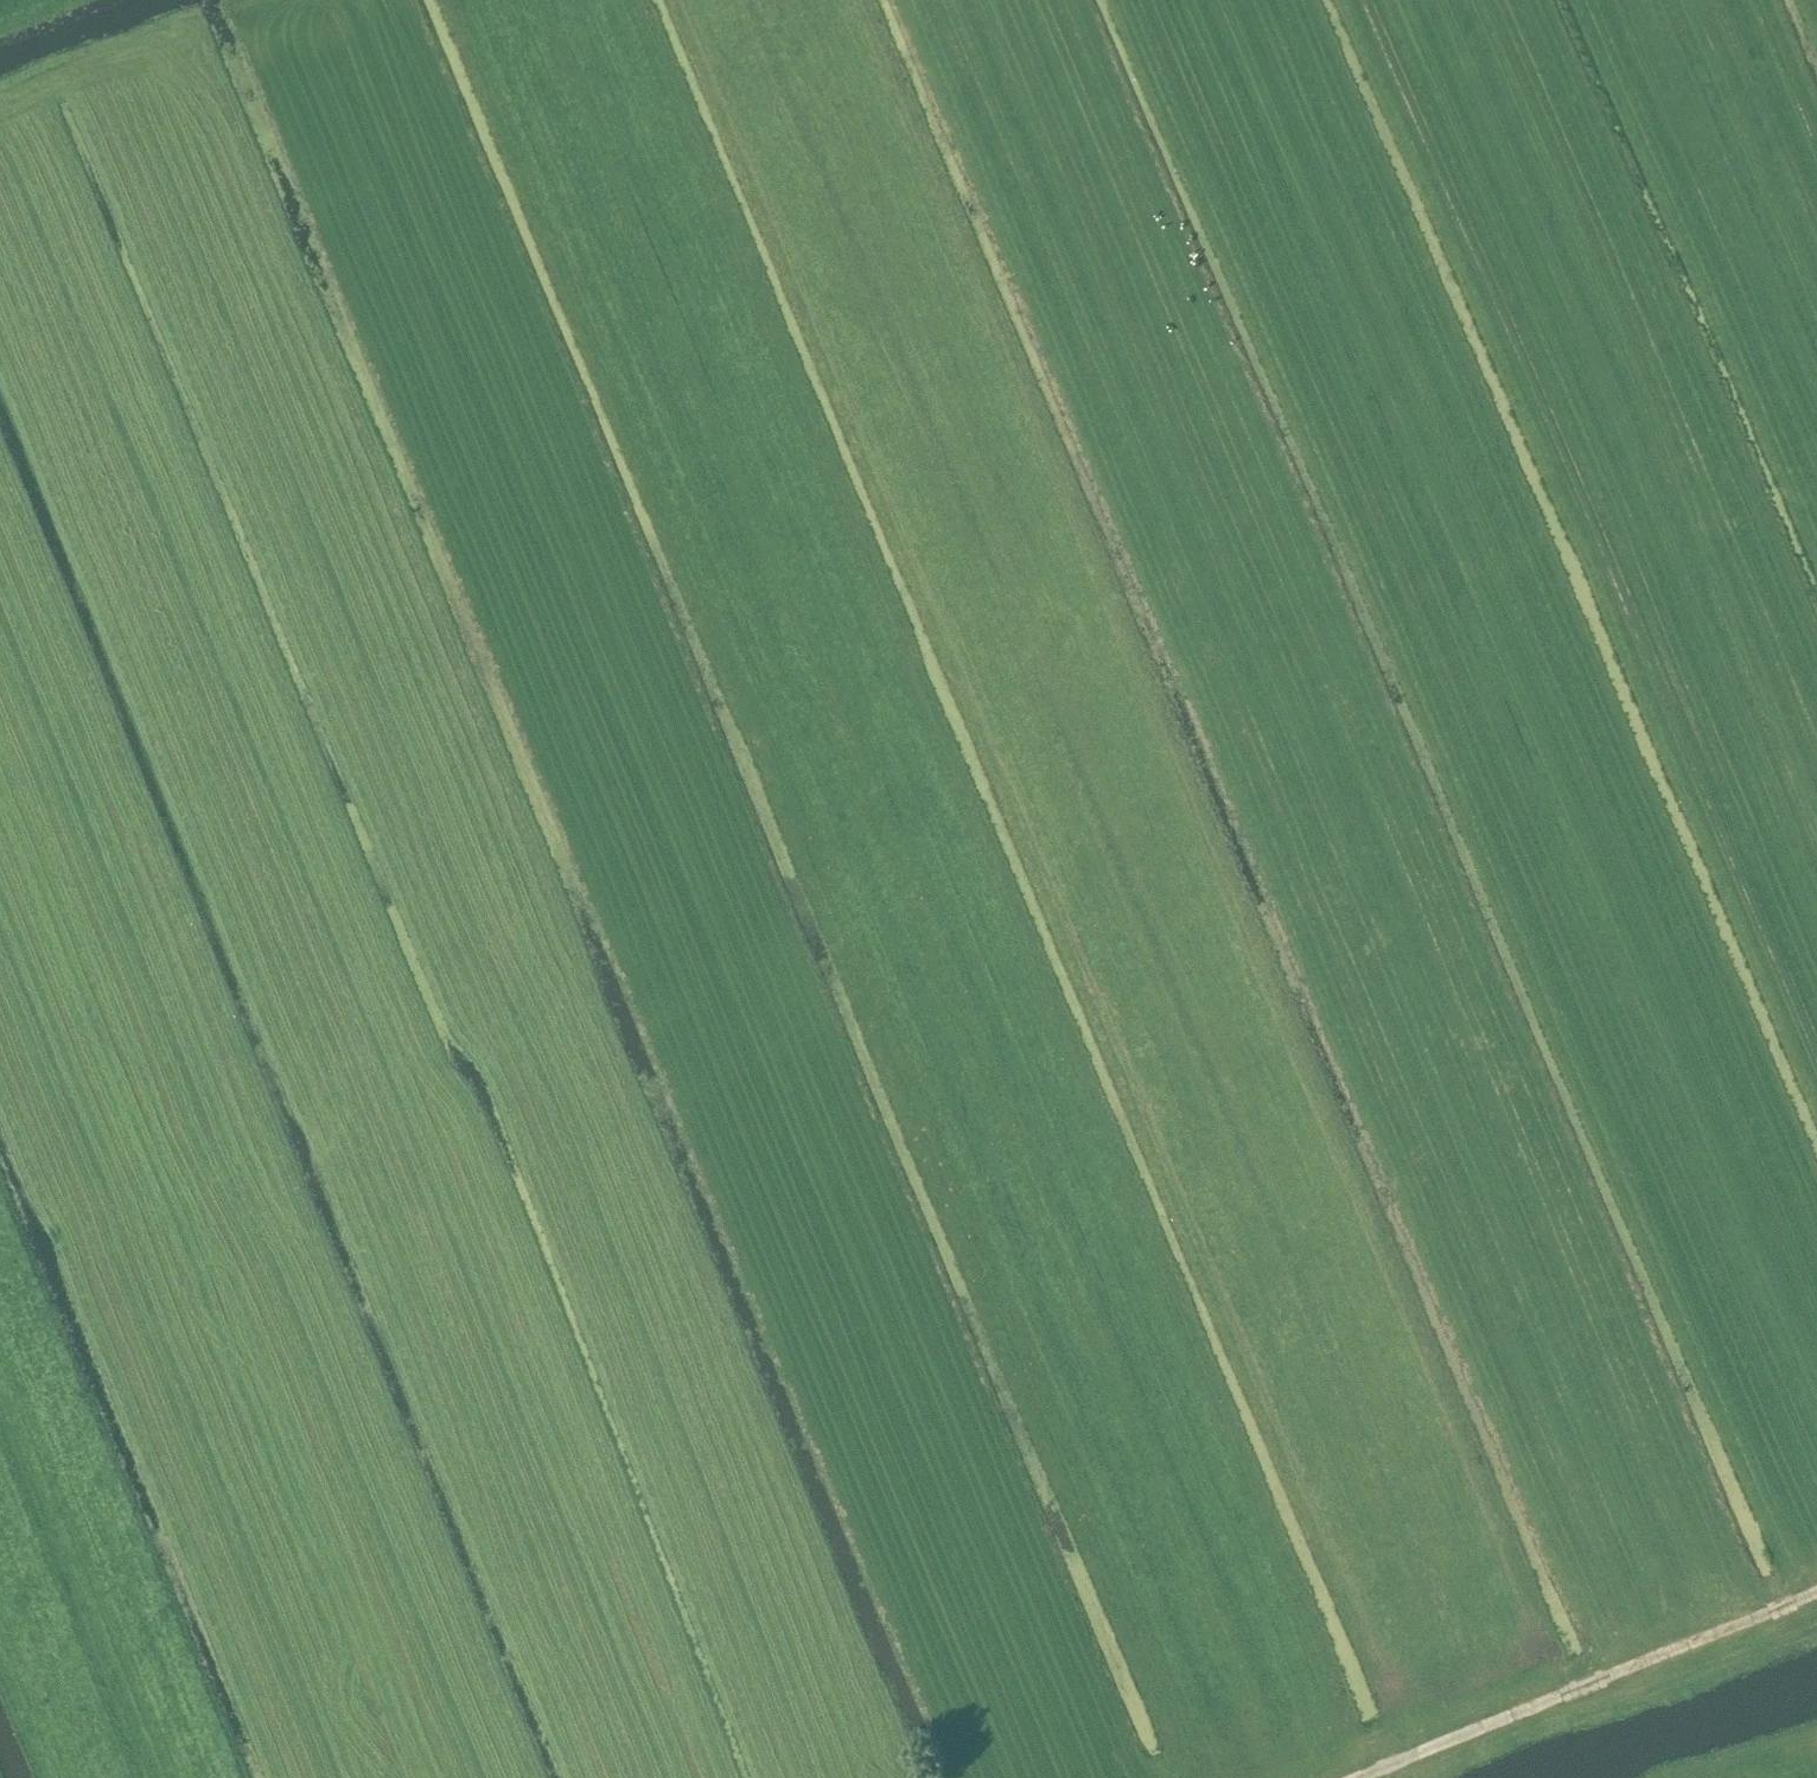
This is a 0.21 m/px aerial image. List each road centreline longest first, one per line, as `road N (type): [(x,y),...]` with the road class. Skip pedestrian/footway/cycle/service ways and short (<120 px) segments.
road 1 (track): [(1366,1777),(1816,1591)]

